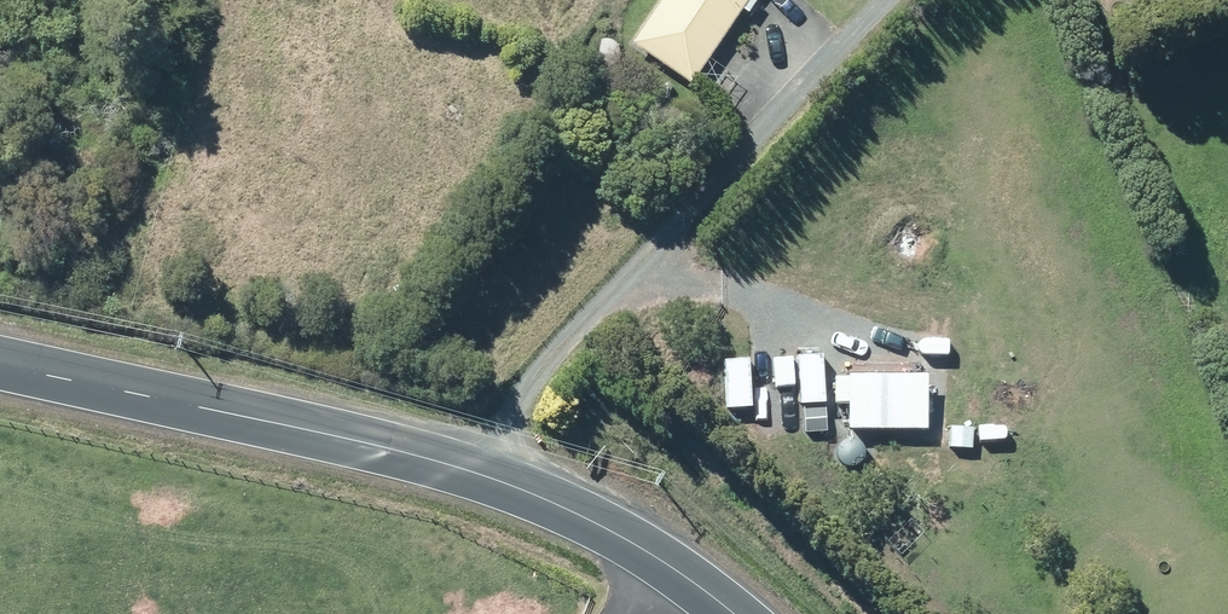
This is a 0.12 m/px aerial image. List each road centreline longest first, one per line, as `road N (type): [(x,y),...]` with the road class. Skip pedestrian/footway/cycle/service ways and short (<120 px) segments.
road 1 (unclassified): [(477,473),(592,314),(881,0)]
road 2 (tertiary): [(477,473),(0,365)]
road 3 (tertiary): [(734,613),(639,547),(477,473)]

